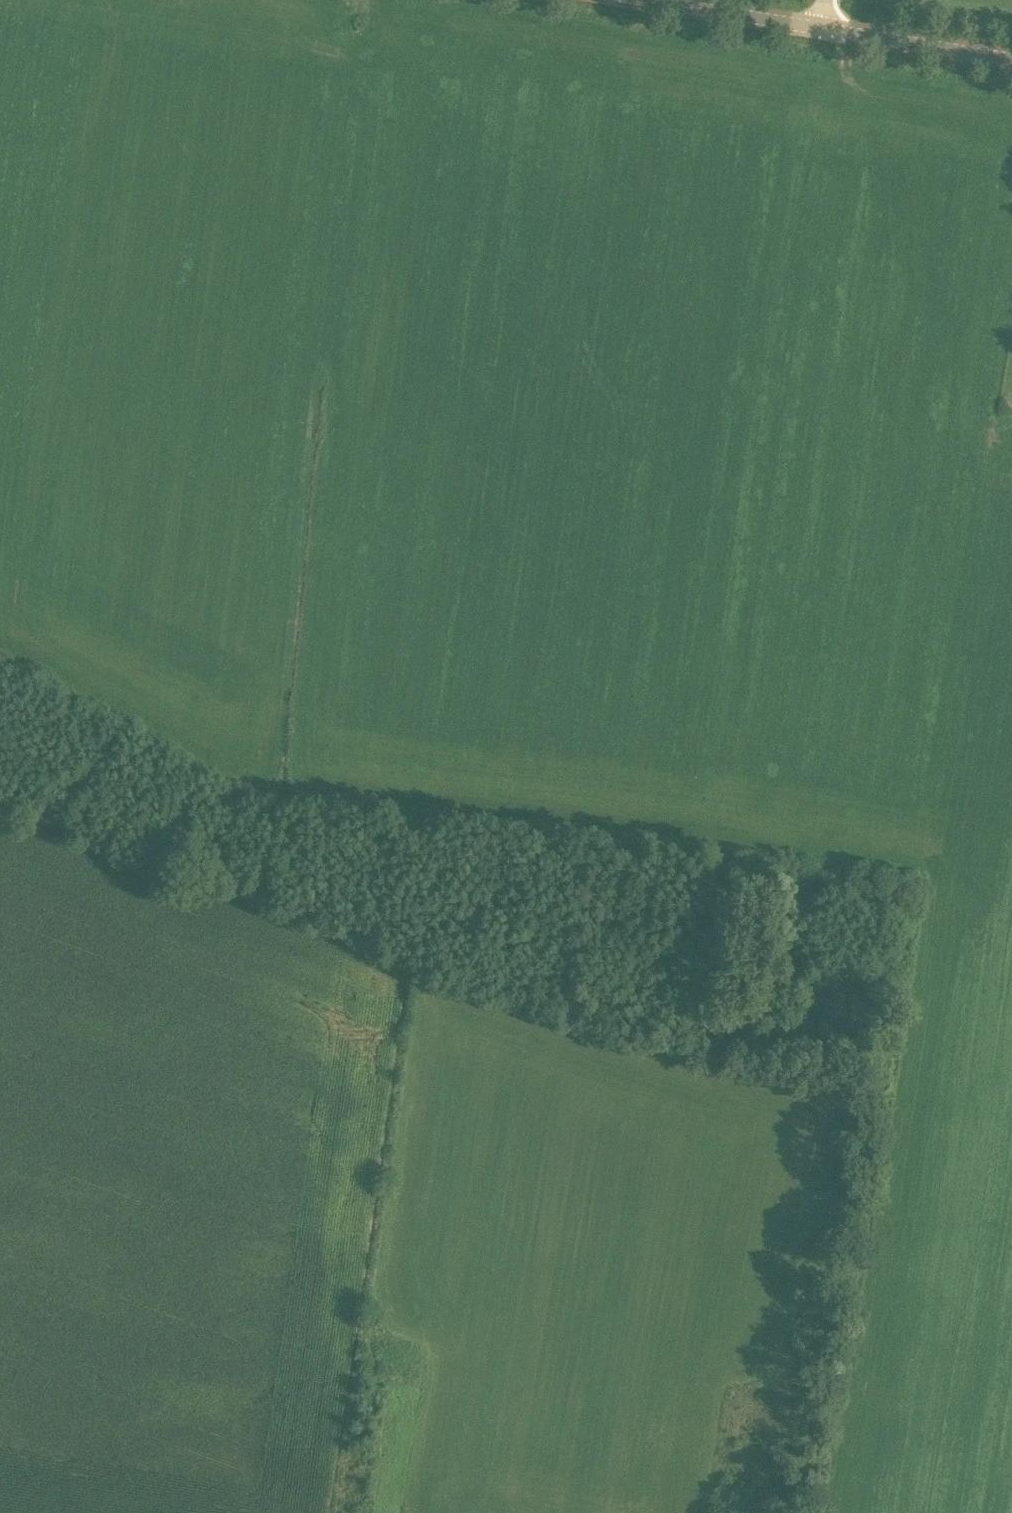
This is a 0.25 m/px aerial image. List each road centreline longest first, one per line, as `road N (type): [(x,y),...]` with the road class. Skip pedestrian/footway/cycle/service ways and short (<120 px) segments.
road 1 (secondary): [(824,28),(1011,59)]
road 2 (secondary): [(652,0),(824,28)]

